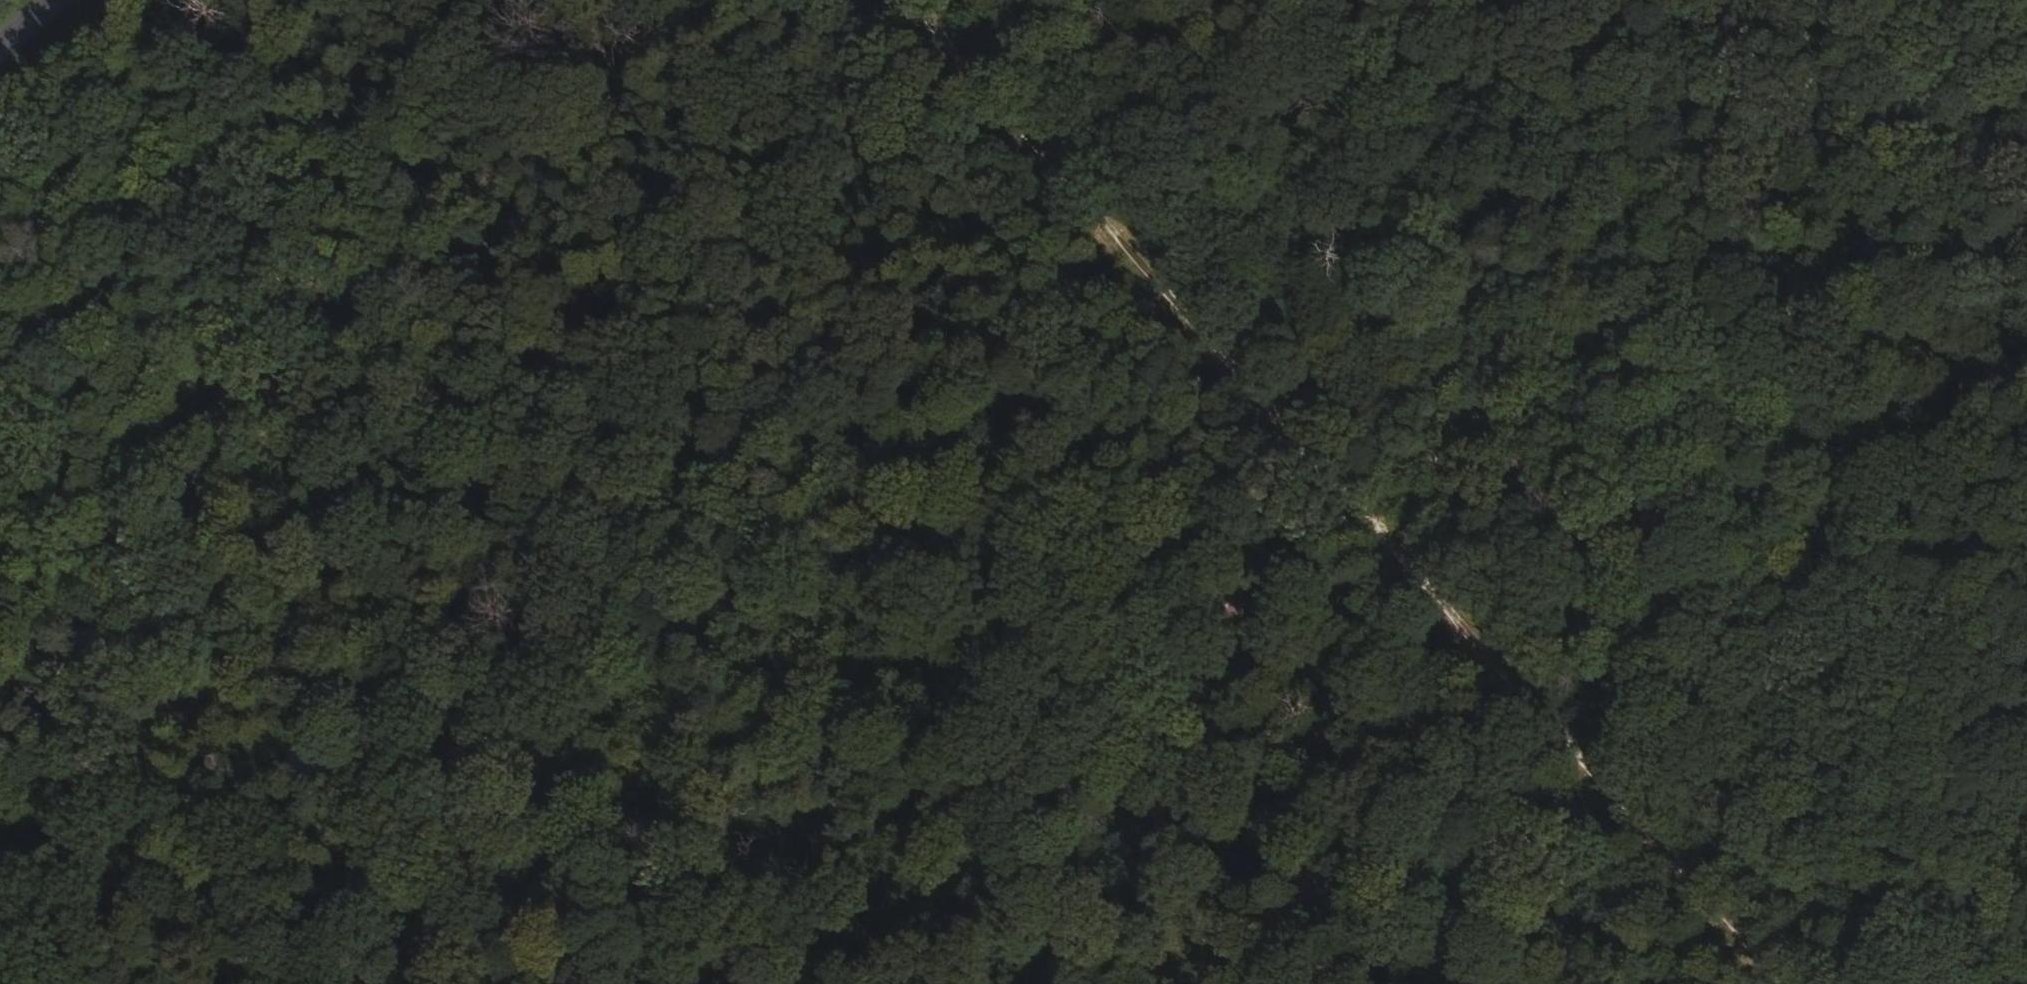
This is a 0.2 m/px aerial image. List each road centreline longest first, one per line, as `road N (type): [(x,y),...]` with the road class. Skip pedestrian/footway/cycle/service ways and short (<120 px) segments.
road 1 (track): [(1779,983),(900,0)]

